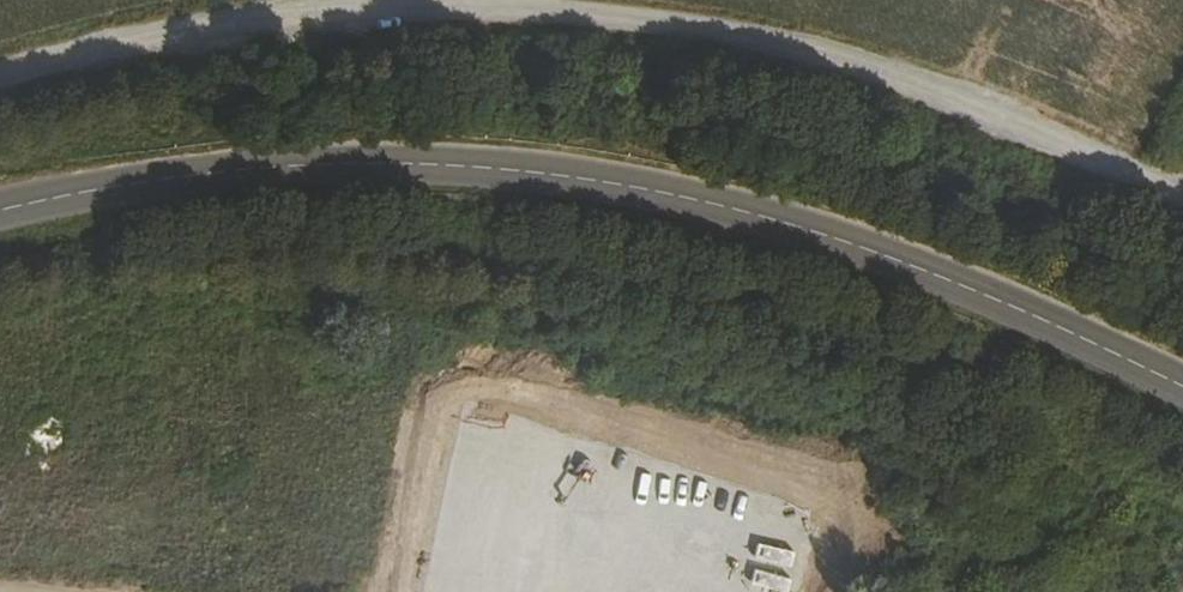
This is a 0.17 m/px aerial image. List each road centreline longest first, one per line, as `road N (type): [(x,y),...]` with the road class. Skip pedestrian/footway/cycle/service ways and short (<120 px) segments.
road 1 (tertiary): [(1182,387),(867,249),(681,196),(567,176),(358,162),(247,168),(131,182),(0,210)]
road 2 (unclassified): [(1182,196),(882,78),(780,48),(680,27),(542,13),(300,16),(118,45),(0,79)]

